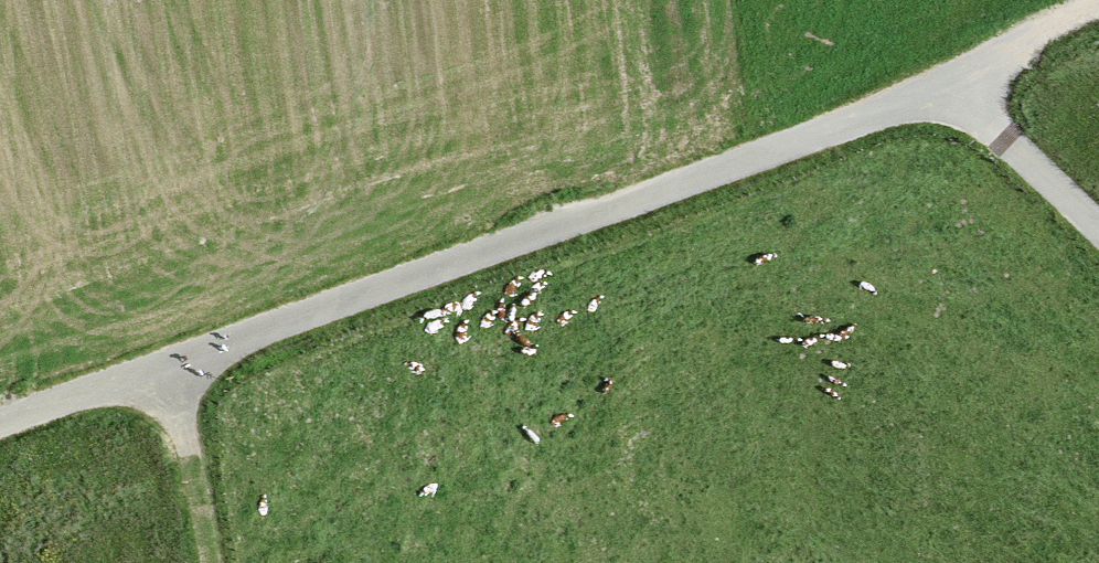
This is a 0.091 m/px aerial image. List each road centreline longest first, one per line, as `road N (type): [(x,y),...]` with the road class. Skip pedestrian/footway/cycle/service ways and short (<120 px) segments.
road 1 (track): [(948,78),(809,137),(172,360)]
road 2 (track): [(948,78),(1098,227)]
road 3 (track): [(172,360),(209,562)]
road 4 (track): [(172,360),(0,421)]
road 5 (track): [(1098,5),(948,78)]

